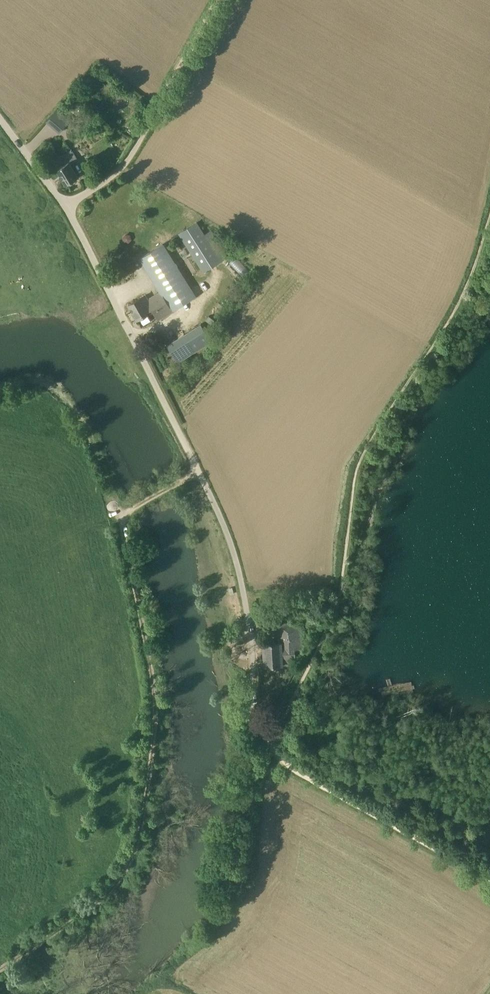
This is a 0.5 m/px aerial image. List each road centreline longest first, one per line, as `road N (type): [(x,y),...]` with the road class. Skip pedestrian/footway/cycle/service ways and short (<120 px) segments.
road 1 (track): [(0,967),(93,907),(125,874),(143,827),(156,688),(122,523),(198,469)]
road 2 (unclassified): [(254,730),(252,641),(225,531),(64,205)]
road 3 (unclassified): [(64,205),(94,191),(122,161),(217,0)]
road 4 (track): [(489,879),(308,778),(271,746)]

